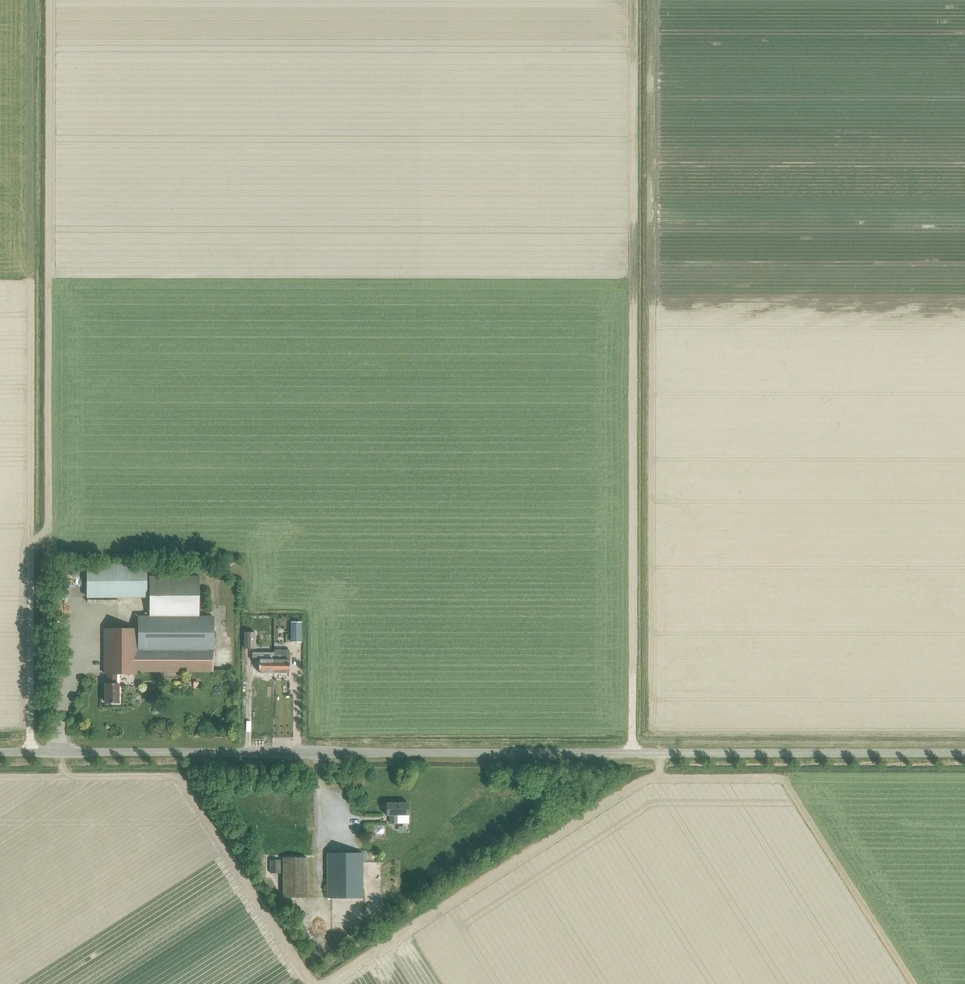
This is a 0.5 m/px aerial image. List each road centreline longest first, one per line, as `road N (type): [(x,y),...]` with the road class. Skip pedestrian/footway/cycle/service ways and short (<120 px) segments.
road 1 (unclassified): [(0,752),(964,753)]

